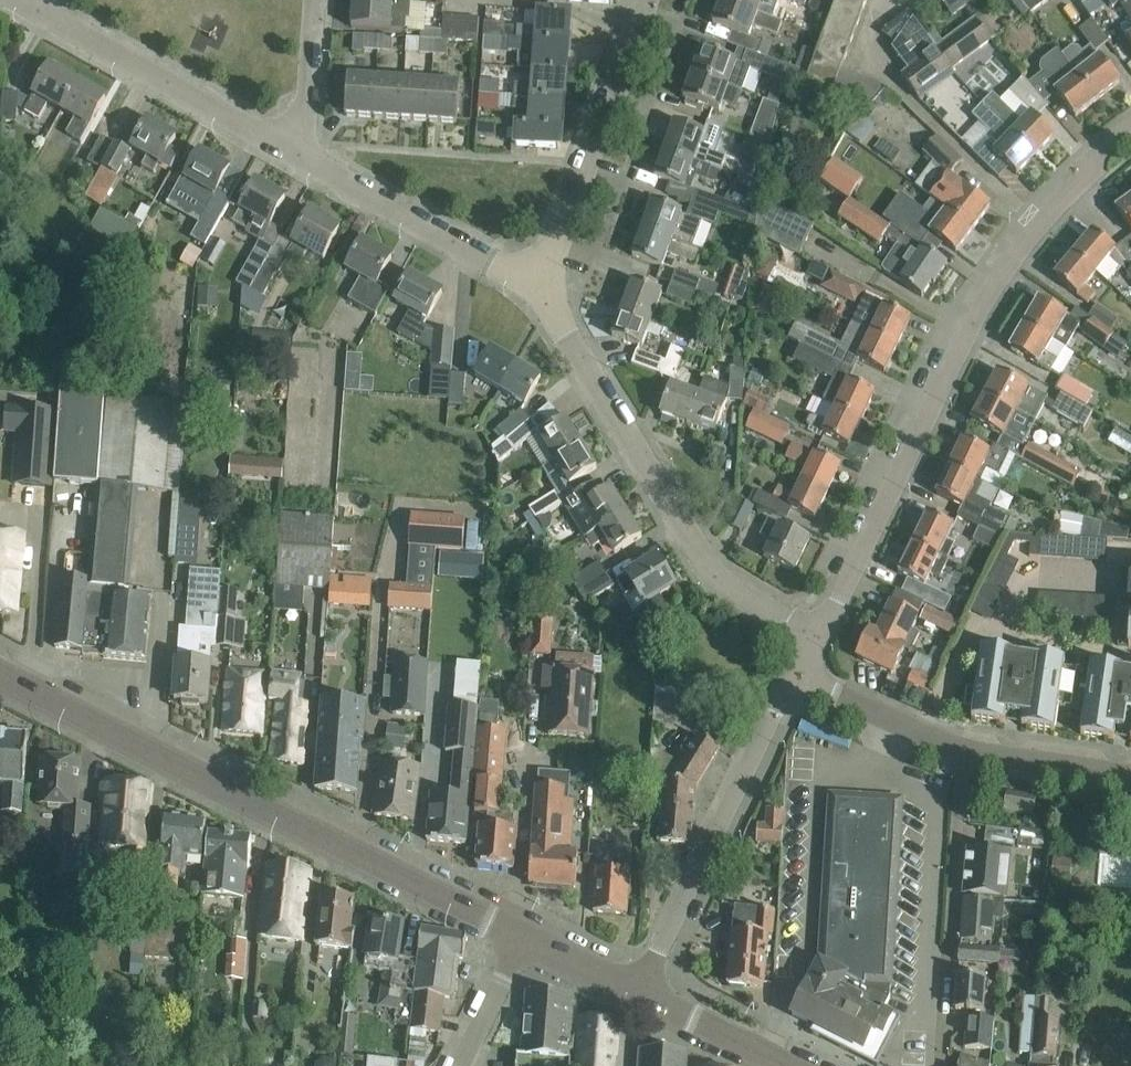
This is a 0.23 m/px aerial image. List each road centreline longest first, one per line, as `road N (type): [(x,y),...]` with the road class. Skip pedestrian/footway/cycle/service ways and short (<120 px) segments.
road 1 (unclassified): [(1130,129),(1101,152),(997,283),(818,636)]
road 2 (tertiary): [(523,937),(0,674)]
road 3 (unclassified): [(818,636),(714,576),(541,286)]
road 4 (unclassified): [(795,675),(637,993)]
road 5 (residential): [(940,1065),(962,749)]
road 6 (residential): [(541,286),(646,0)]
road 7 (unclassified): [(302,156),(44,12)]
road 8 (unclassified): [(541,286),(302,156)]
road 9 (unclassified): [(795,675),(962,749)]
road 10 (unclassified): [(962,749),(1130,775)]
road 11 (tertiary): [(783,1065),(637,993)]
road 12 (residential): [(302,156),(314,0)]
road 13 (residential): [(460,1065),(523,937)]
road 14 (tertiary): [(637,993),(523,937)]

